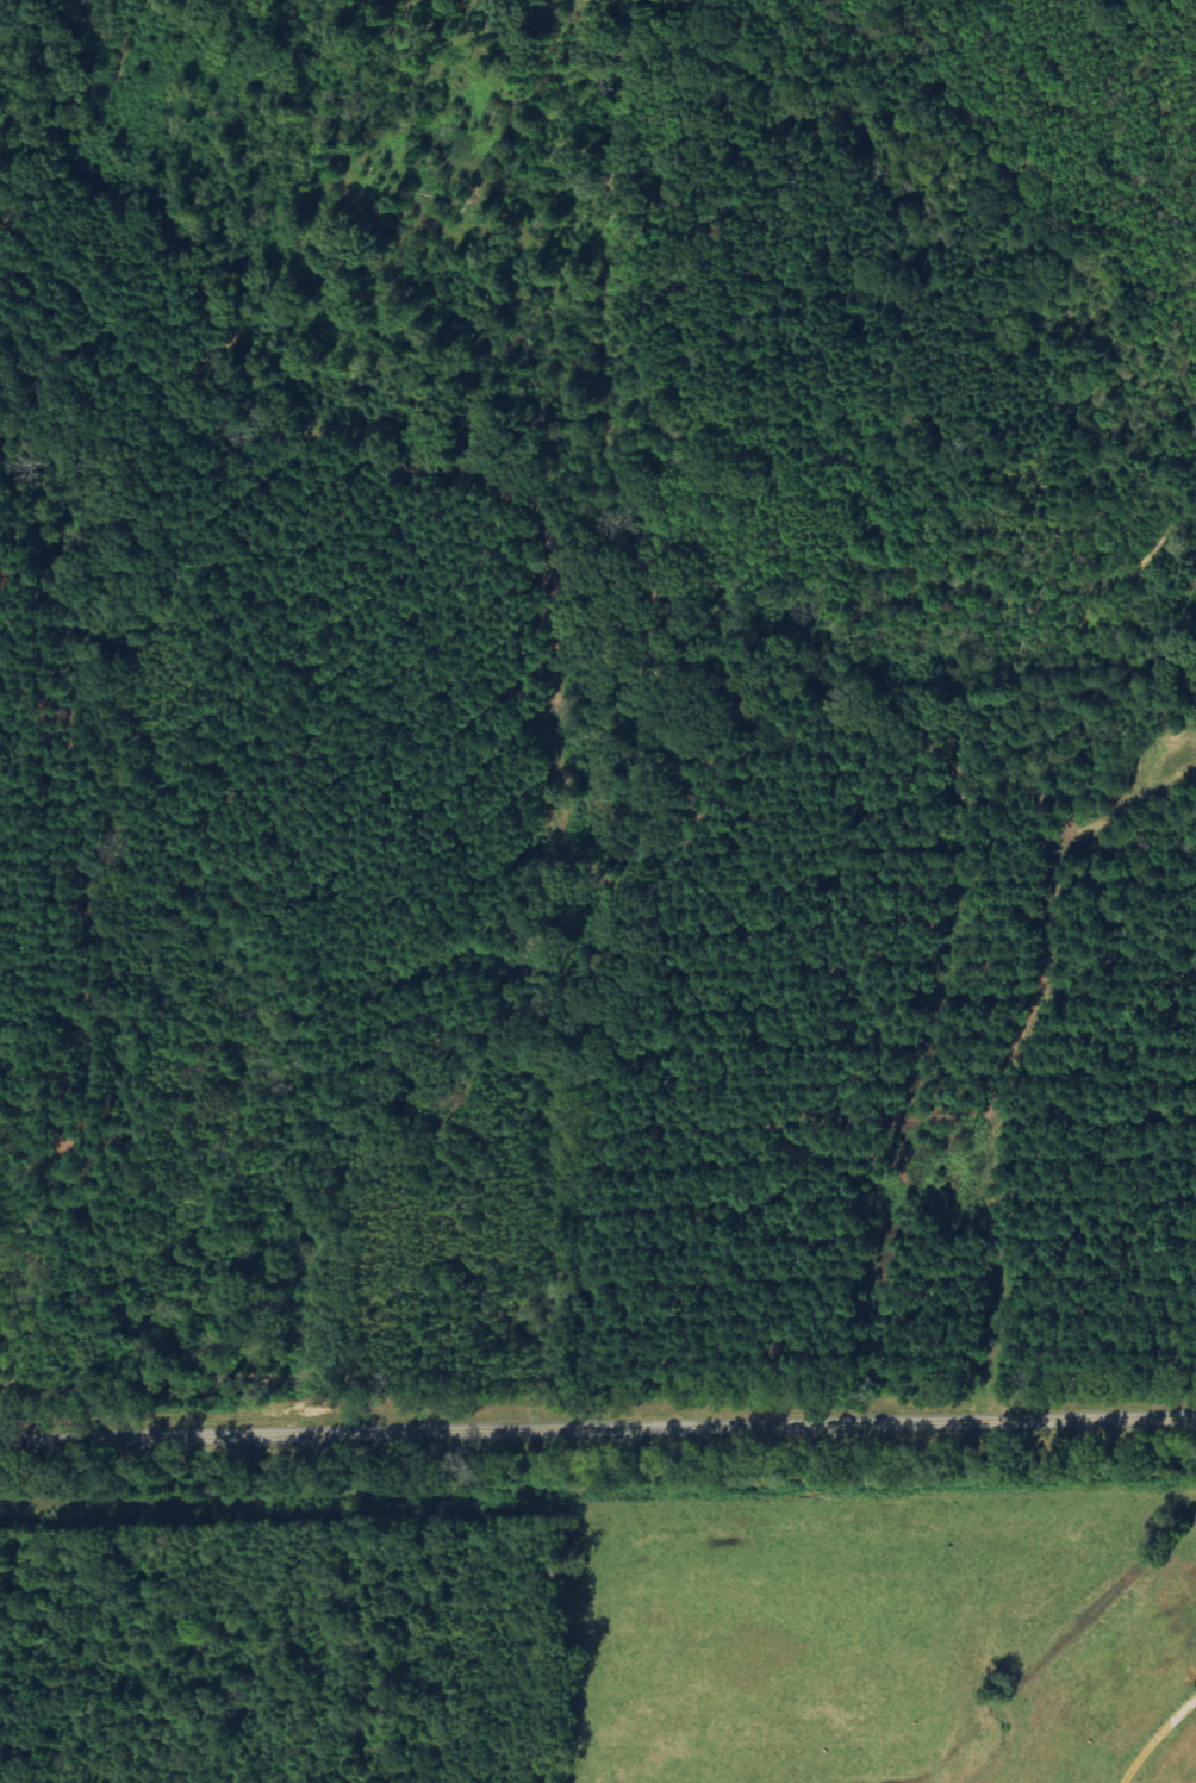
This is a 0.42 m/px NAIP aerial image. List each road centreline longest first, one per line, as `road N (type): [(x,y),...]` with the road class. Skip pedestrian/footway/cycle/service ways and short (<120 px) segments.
road 1 (tertiary): [(0,1440),(1195,1417)]

